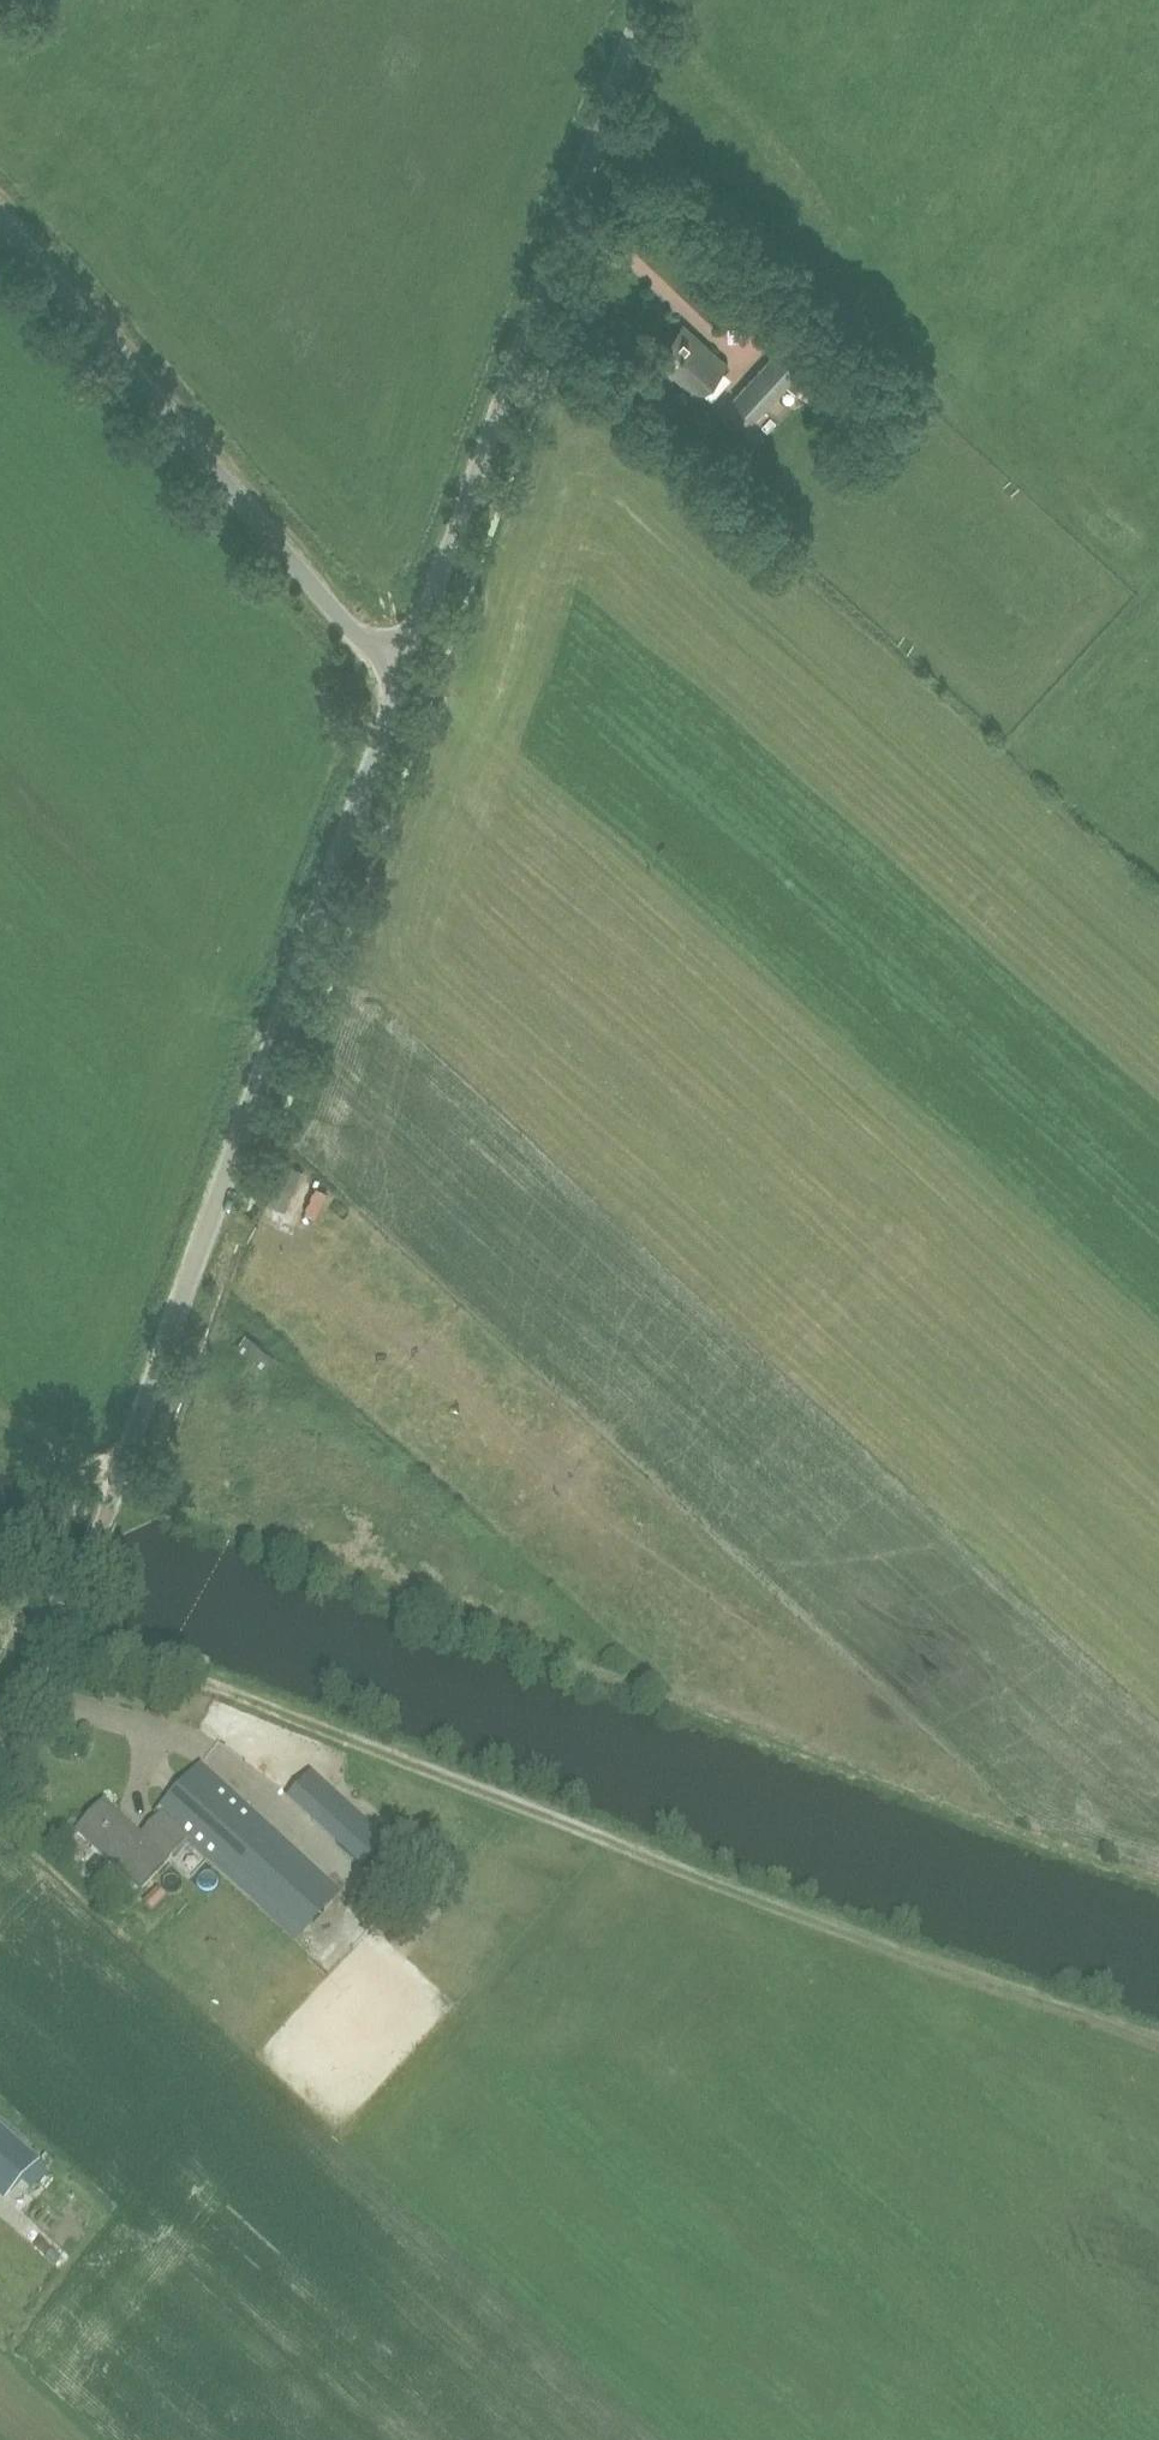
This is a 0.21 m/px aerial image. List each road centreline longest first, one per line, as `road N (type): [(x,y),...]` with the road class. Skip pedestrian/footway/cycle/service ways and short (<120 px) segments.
road 1 (unclassified): [(0,1735),(29,1690),(110,1499),(399,687)]
road 2 (track): [(54,1634),(1041,2006)]
road 3 (unclassified): [(399,687),(644,0)]
road 4 (unclassified): [(399,687),(0,221)]

